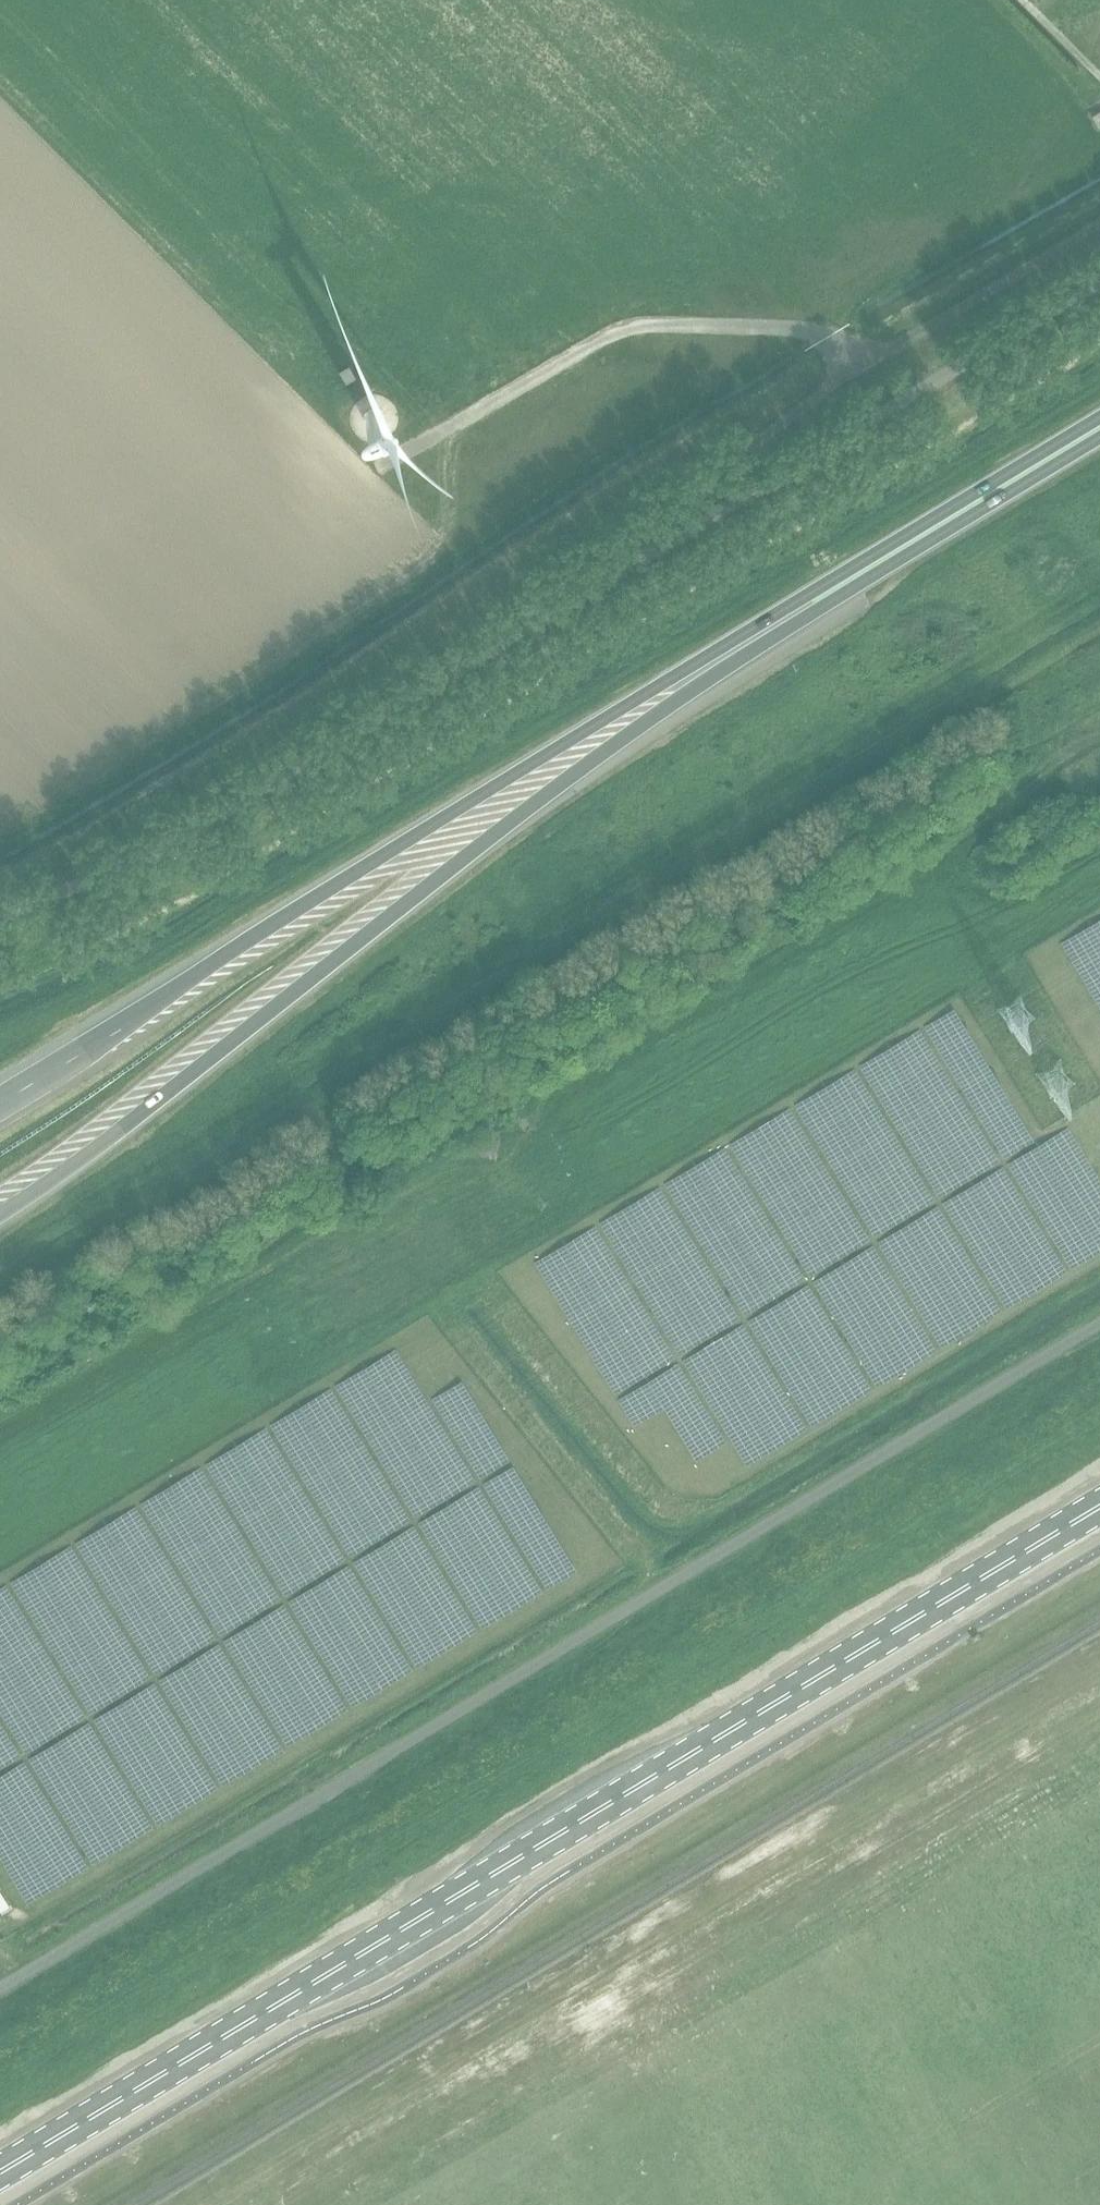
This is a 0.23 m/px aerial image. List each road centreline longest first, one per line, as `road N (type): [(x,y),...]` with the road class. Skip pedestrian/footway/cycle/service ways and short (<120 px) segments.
road 1 (secondary): [(0,2180),(1099,1508)]
road 2 (unclassified): [(1099,1324),(0,1995)]
road 3 (unclassified): [(0,913),(186,828),(1099,281)]
road 4 (trunk): [(0,1218),(589,761),(861,574)]
road 5 (trunk): [(861,574),(333,883),(0,1101)]
road 6 (trunk): [(1099,429),(861,574)]

